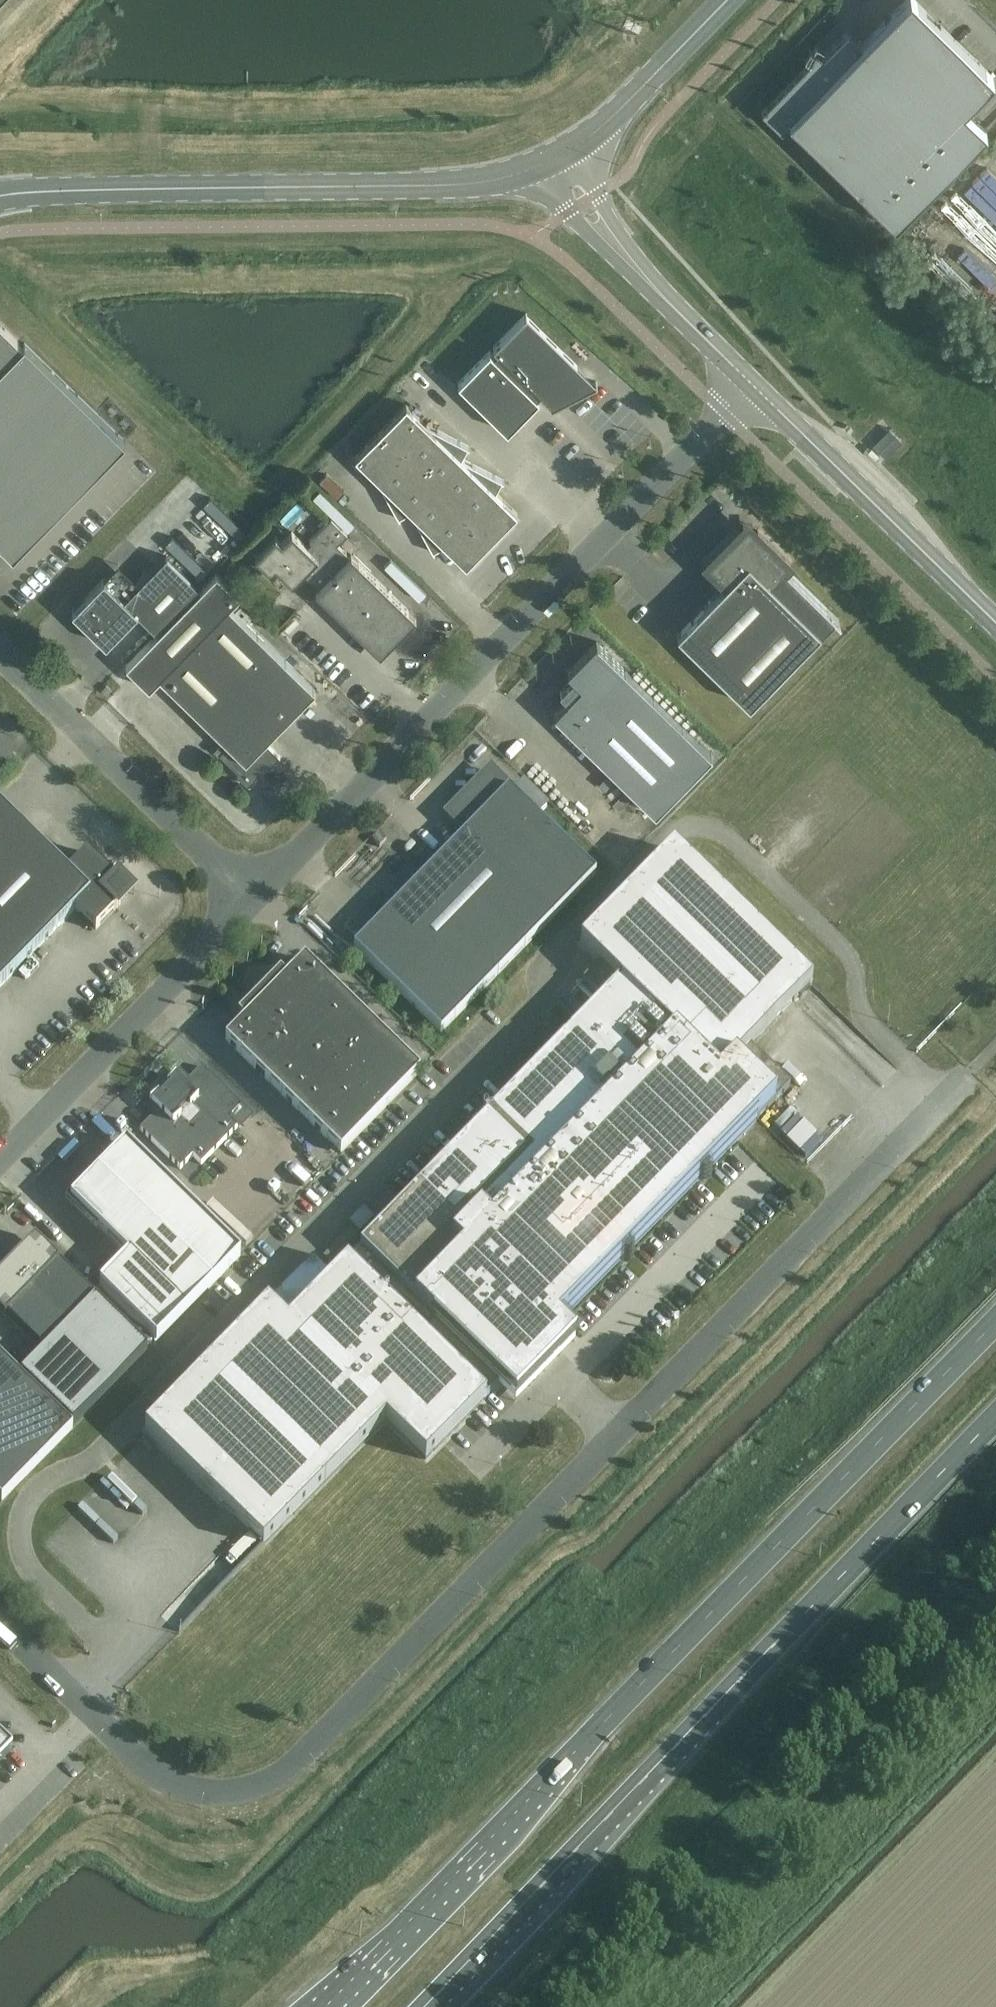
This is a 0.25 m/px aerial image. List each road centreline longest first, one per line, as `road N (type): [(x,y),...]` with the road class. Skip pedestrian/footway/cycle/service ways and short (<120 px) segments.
road 1 (unclassified): [(0,1619),(159,1774),(195,1790),(241,1791),(292,1772),(995,1048)]
road 2 (trunk): [(995,1323),(326,2006)]
road 3 (trunk): [(423,2006),(995,1416)]
road 4 (unclassified): [(253,907),(751,383)]
road 5 (tertiary): [(0,198),(436,186),(537,169)]
road 6 (unclassified): [(0,1161),(253,907)]
road 7 (unclassified): [(253,907),(0,659)]
road 8 (tertiary): [(995,622),(751,383)]
road 9 (tertiary): [(733,0),(575,150)]
road 10 (tertiary): [(751,383),(618,246)]

